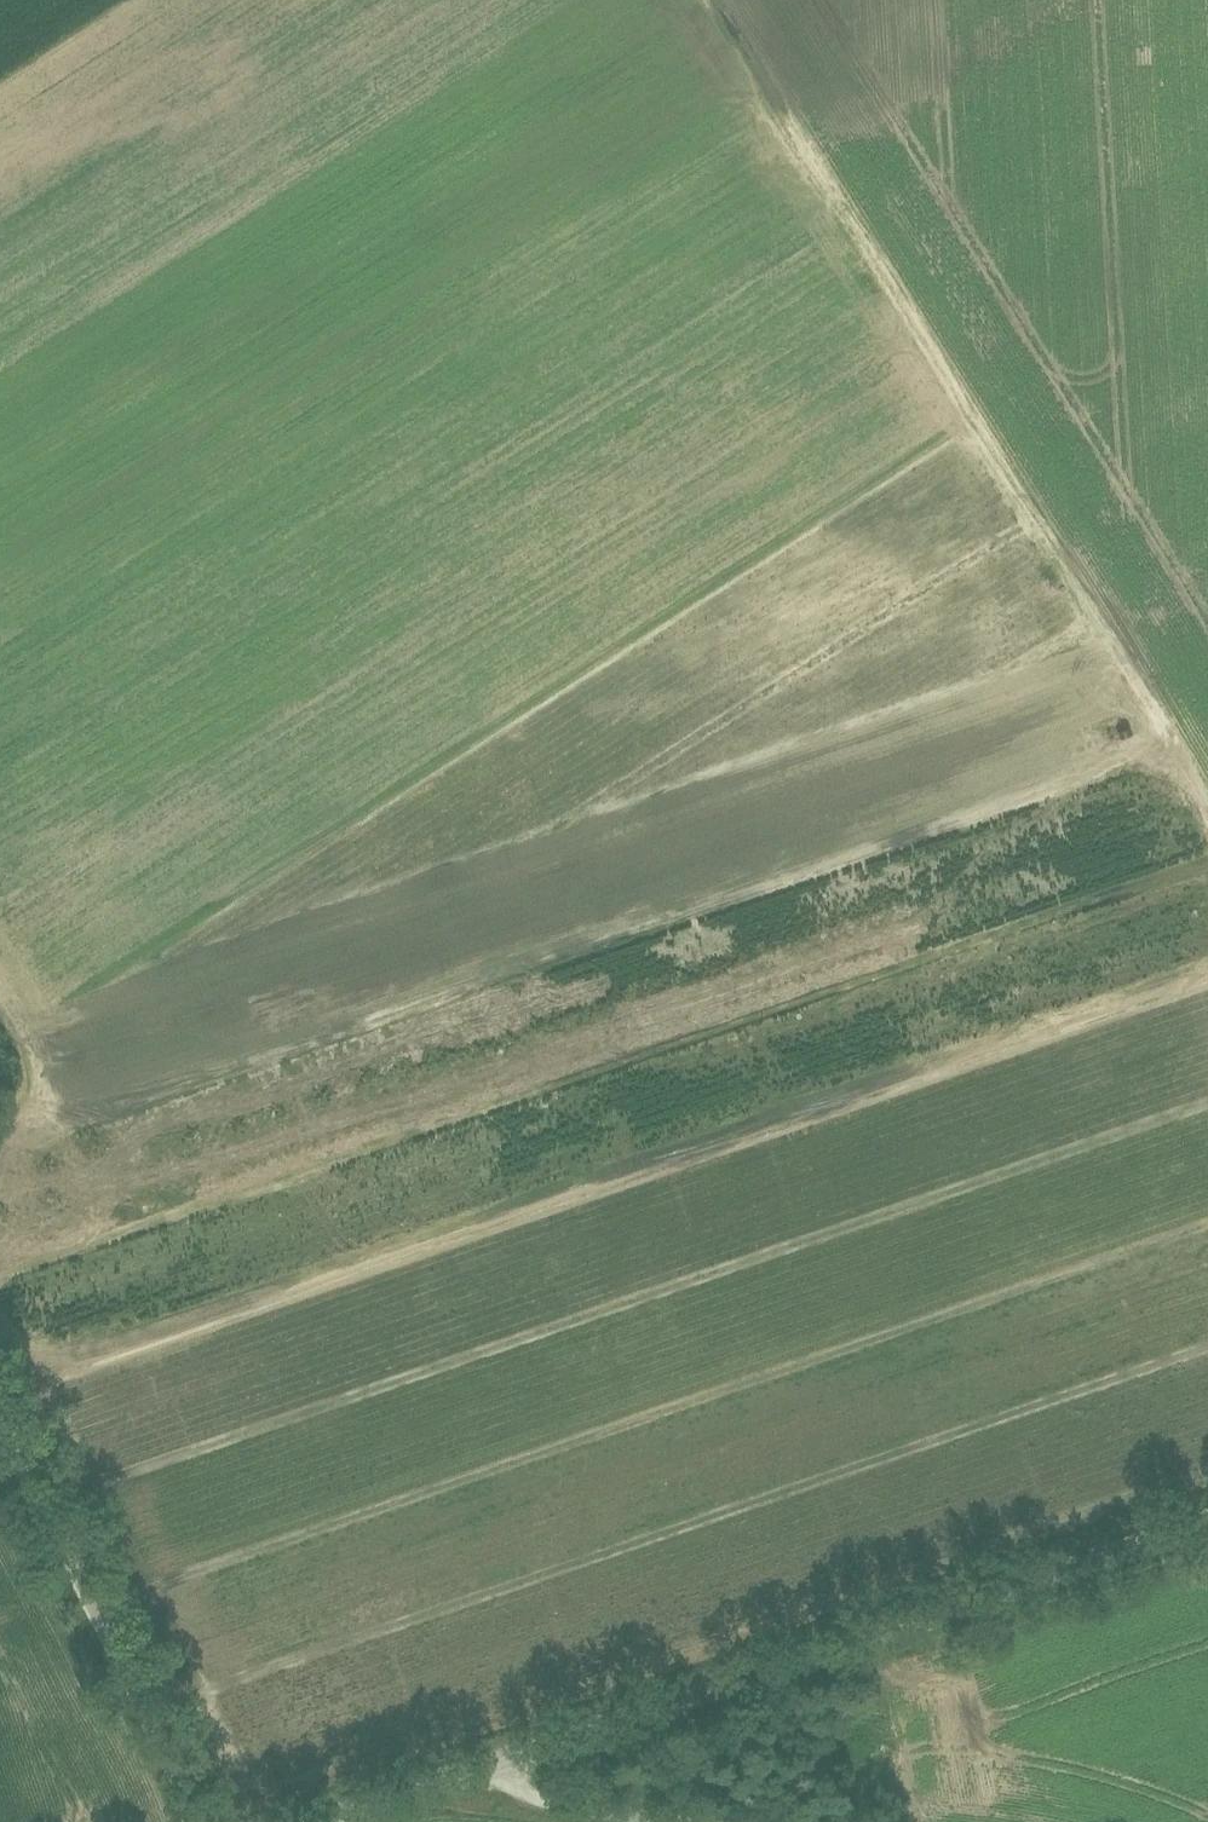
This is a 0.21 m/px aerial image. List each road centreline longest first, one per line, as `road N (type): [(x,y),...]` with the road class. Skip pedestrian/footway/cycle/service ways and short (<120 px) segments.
road 1 (tertiary): [(1207,1531),(504,1765)]
road 2 (unclassified): [(201,1821),(0,1421)]
road 3 (tertiary): [(504,1765),(319,1821)]
road 4 (unclassified): [(665,1821),(535,1800),(504,1765)]

